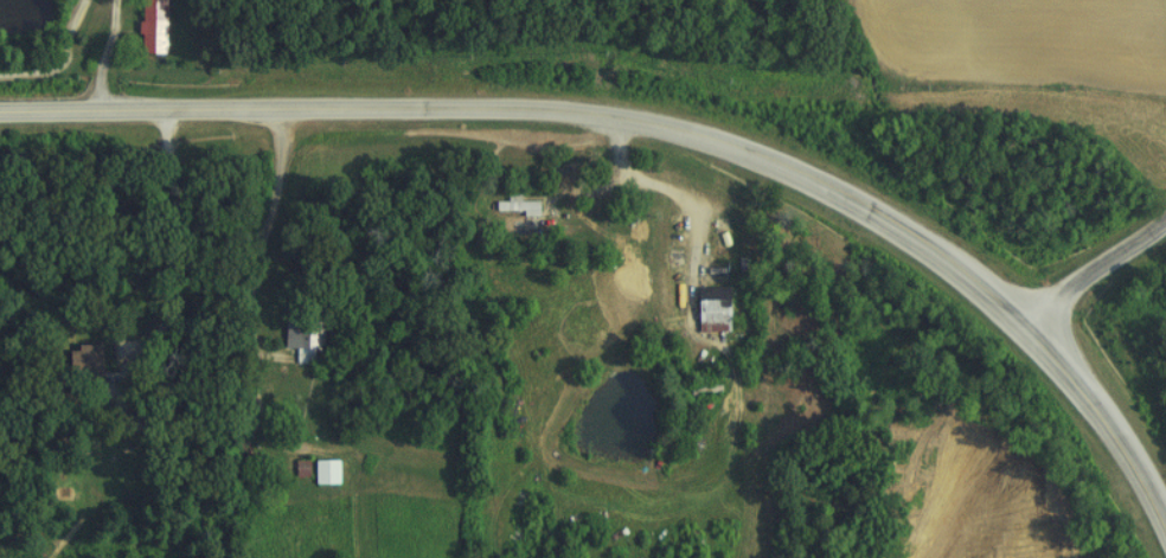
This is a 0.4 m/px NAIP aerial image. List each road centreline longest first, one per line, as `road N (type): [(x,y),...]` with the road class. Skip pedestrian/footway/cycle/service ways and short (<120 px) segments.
road 1 (secondary): [(1165,522),(1089,405),(968,280),(762,156),(673,123),(538,107),(0,113)]
road 2 (residential): [(1019,326),(1165,228)]

